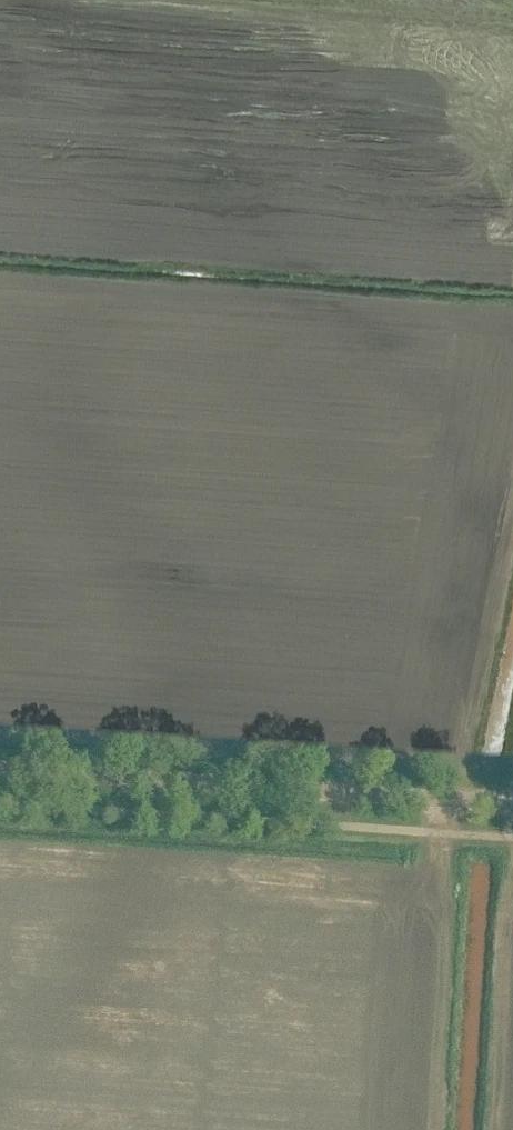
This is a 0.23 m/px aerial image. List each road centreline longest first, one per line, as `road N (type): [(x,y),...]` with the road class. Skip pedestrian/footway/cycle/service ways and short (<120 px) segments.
road 1 (tertiary): [(512,812),(0,773)]

